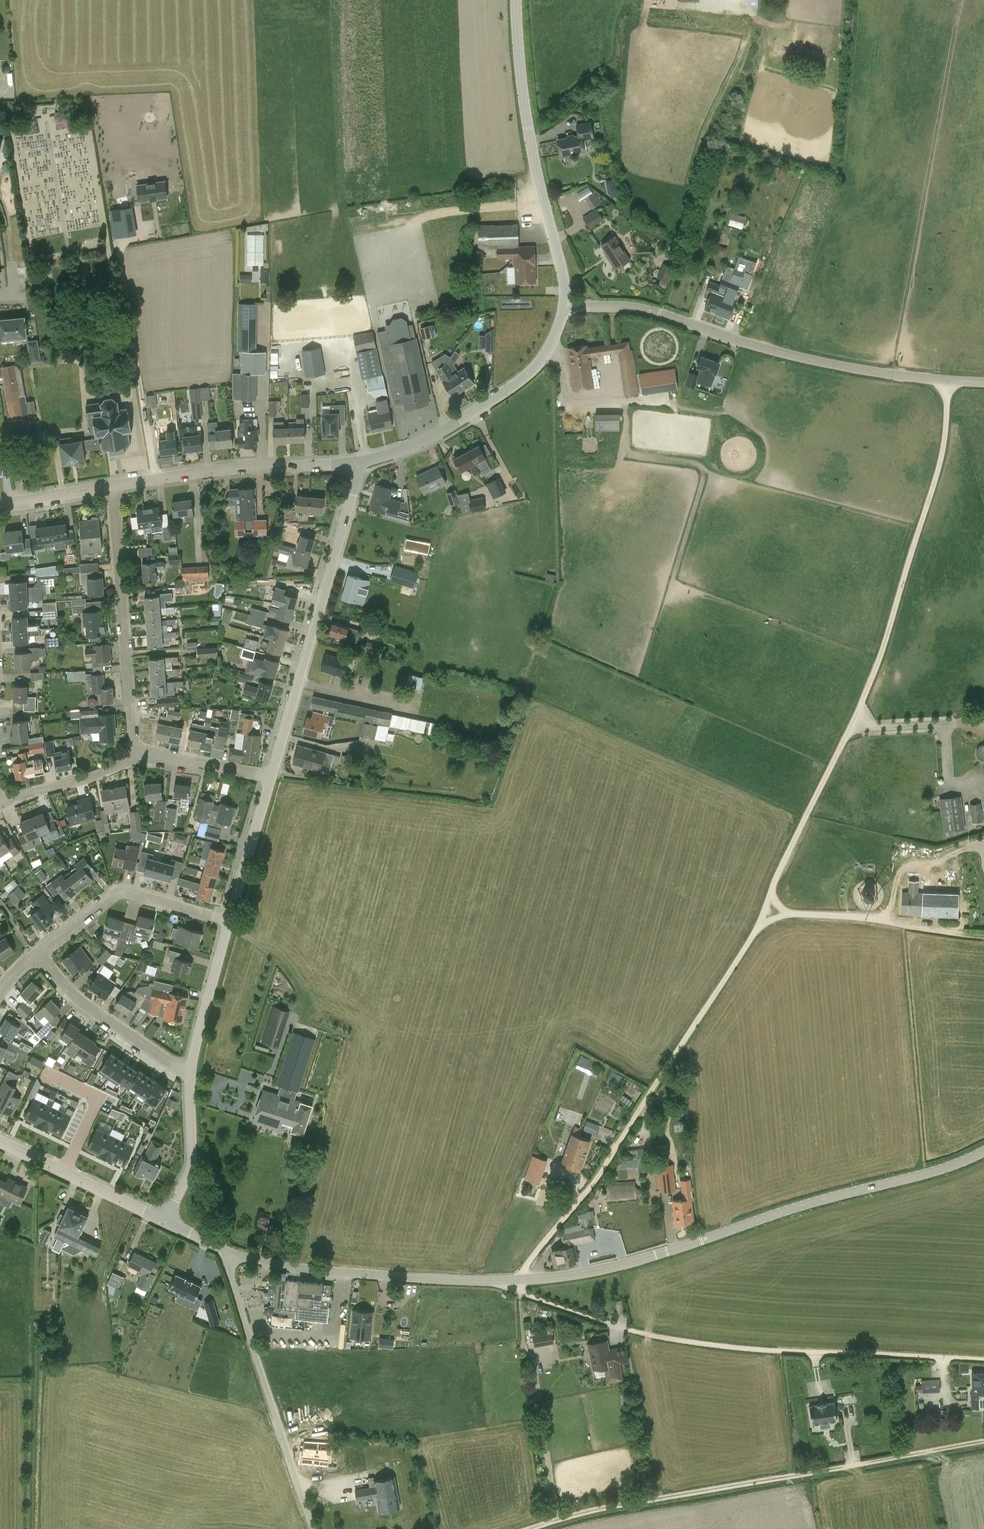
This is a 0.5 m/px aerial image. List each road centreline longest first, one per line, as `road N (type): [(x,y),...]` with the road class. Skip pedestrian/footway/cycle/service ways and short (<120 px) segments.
road 1 (track): [(950,381),(945,451),(877,664),(755,931)]
road 2 (track): [(505,1280),(535,1298),(663,1337),(983,1361)]
road 3 (tertiary): [(983,1150),(943,1170),(638,1260),(517,1280)]
road 4 (track): [(527,1528),(593,1510),(983,1441)]
road 5 (unclassified): [(565,306),(643,308),(789,355),(983,383)]
road 6 (track): [(755,931),(594,1181),(517,1280)]
road 7 (residential): [(274,776),(364,462)]
road 8 (tertiary): [(565,306),(528,132),(516,0)]
road 9 (tertiary): [(225,1251),(337,1273),(517,1280)]
road 10 (unclassified): [(315,1528),(225,1251)]
road 11 (residential): [(135,757),(116,484)]
road 12 (tertiary): [(364,462),(434,437),(533,373),(565,306)]
road 13 (tertiary): [(116,484),(364,462)]
road 14 (track): [(983,936),(790,914),(755,931)]
road 15 (residential): [(35,954),(120,894),(228,920)]
road 16 (residential): [(189,1075),(86,1007),(35,954)]
road 17 (tertiary): [(167,1221),(0,1141)]
road 18 (residential): [(189,1075),(228,920)]
road 19 (residential): [(167,1221),(193,1162),(189,1075)]
road 20 (residential): [(228,920),(274,776)]
road 21 (residential): [(0,805),(135,757)]
road 22 (residential): [(135,757),(274,776)]

